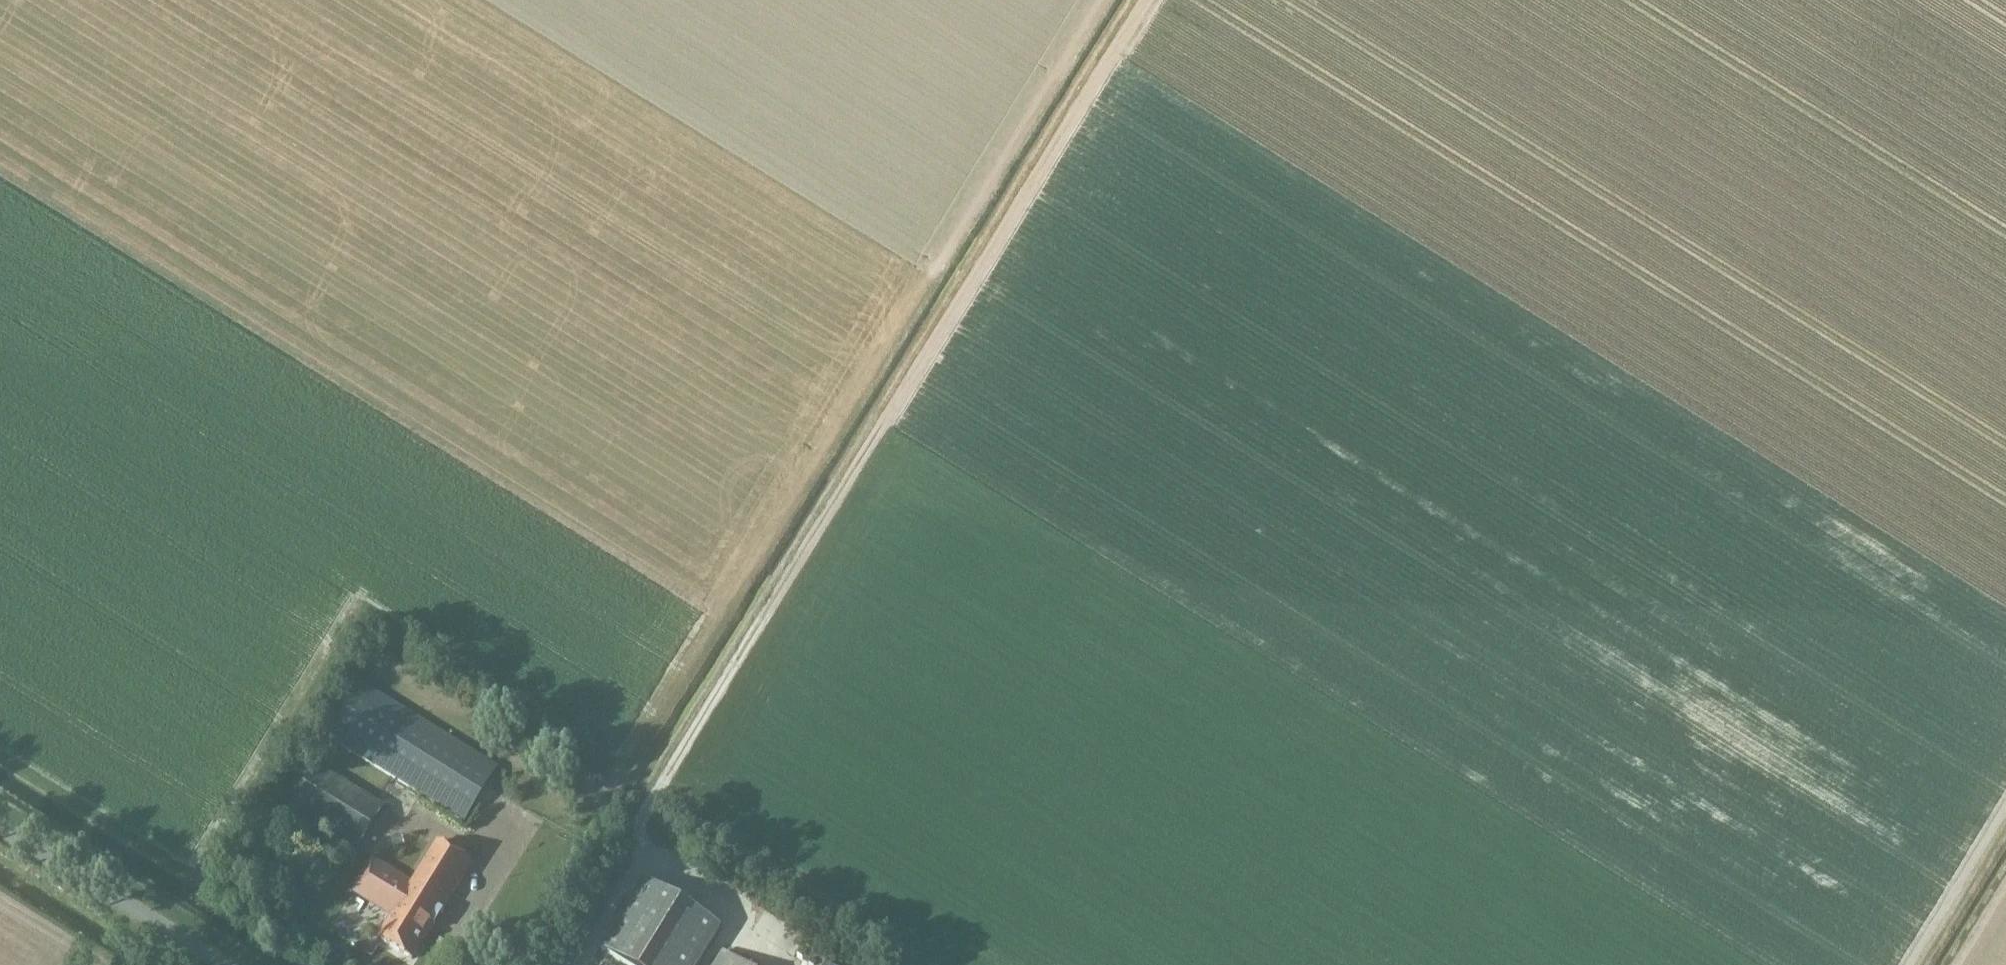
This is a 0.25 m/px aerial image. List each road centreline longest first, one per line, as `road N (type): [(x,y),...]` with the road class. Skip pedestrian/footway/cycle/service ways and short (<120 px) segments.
road 1 (unclassified): [(226,964),(0,825)]

